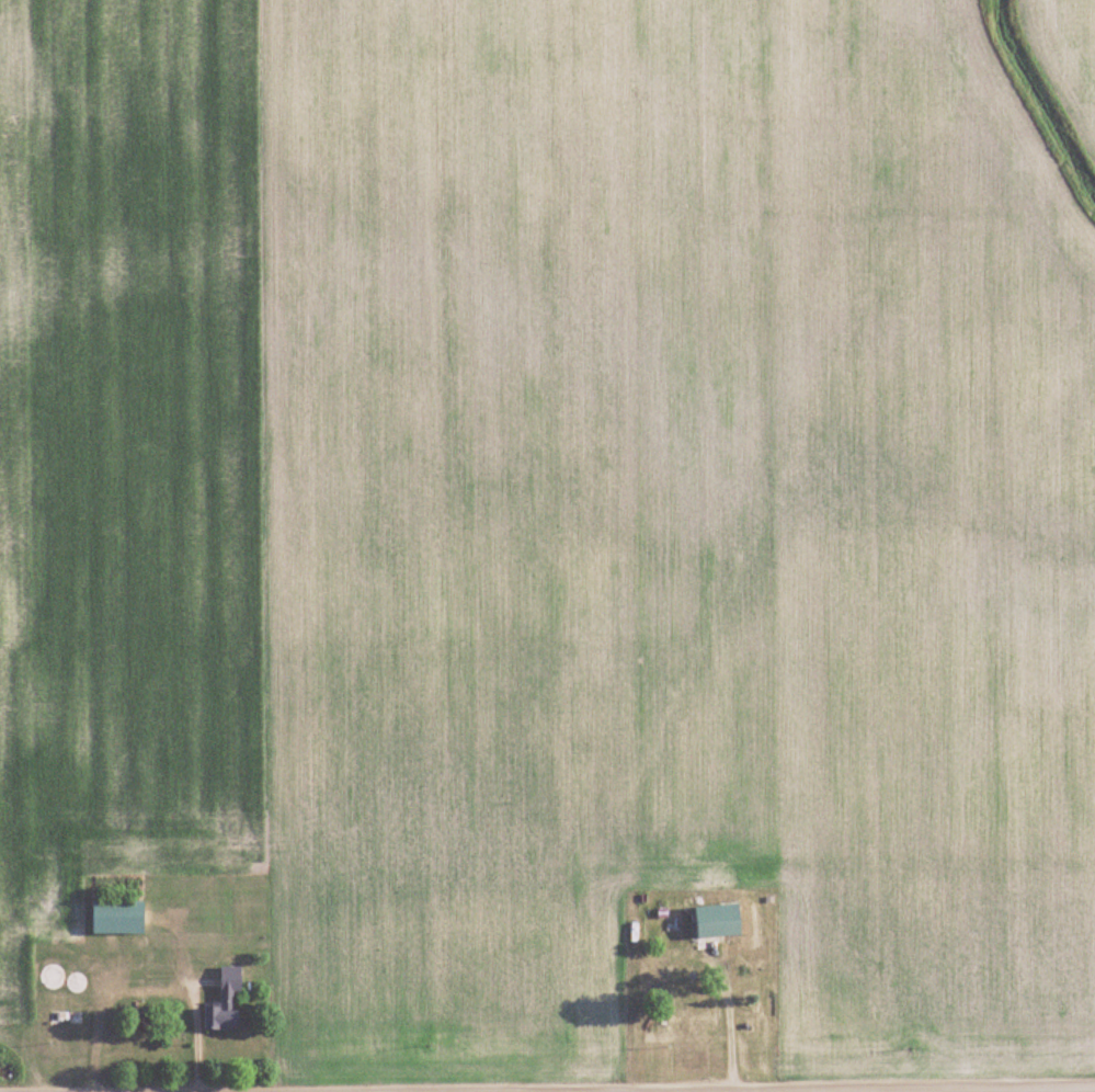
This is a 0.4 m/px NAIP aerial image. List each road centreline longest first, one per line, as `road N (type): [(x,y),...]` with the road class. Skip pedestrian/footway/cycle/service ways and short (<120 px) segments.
road 1 (residential): [(886,1091),(1094,1090)]

